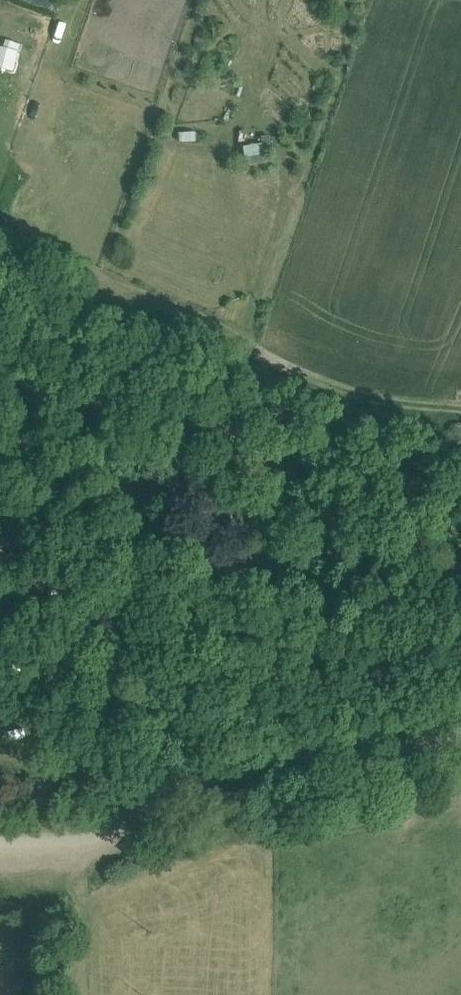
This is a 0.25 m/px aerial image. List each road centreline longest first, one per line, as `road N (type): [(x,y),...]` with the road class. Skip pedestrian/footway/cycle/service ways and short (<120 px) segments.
road 1 (unclassified): [(0,841),(89,840),(233,768),(304,753),(401,776),(460,739)]

